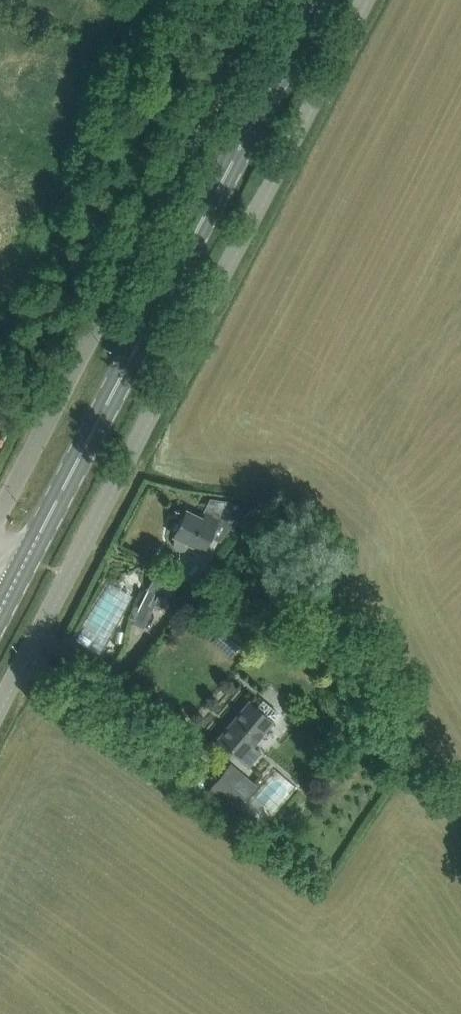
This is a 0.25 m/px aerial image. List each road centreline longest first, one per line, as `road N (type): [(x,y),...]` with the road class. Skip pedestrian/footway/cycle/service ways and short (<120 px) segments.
road 1 (unclassified): [(0,702),(370,0)]
road 2 (primary): [(21,577),(312,0)]
road 3 (unclassified): [(0,511),(265,0)]

